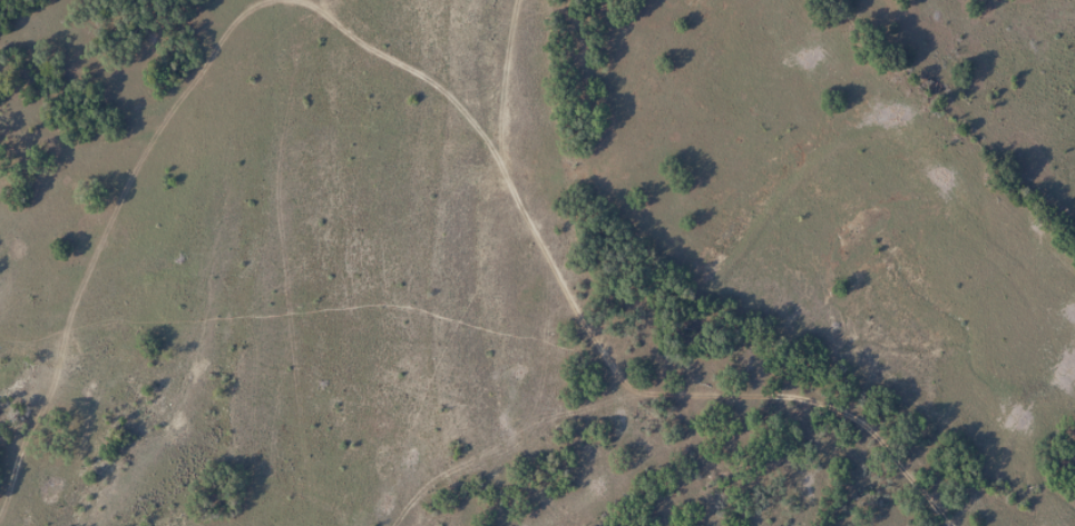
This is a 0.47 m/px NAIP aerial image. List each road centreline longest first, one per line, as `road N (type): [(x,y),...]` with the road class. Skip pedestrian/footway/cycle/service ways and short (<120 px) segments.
road 1 (residential): [(524,0),(510,57),(508,180),(610,365),(664,397),(798,403),(858,421),(892,447),(951,525)]

